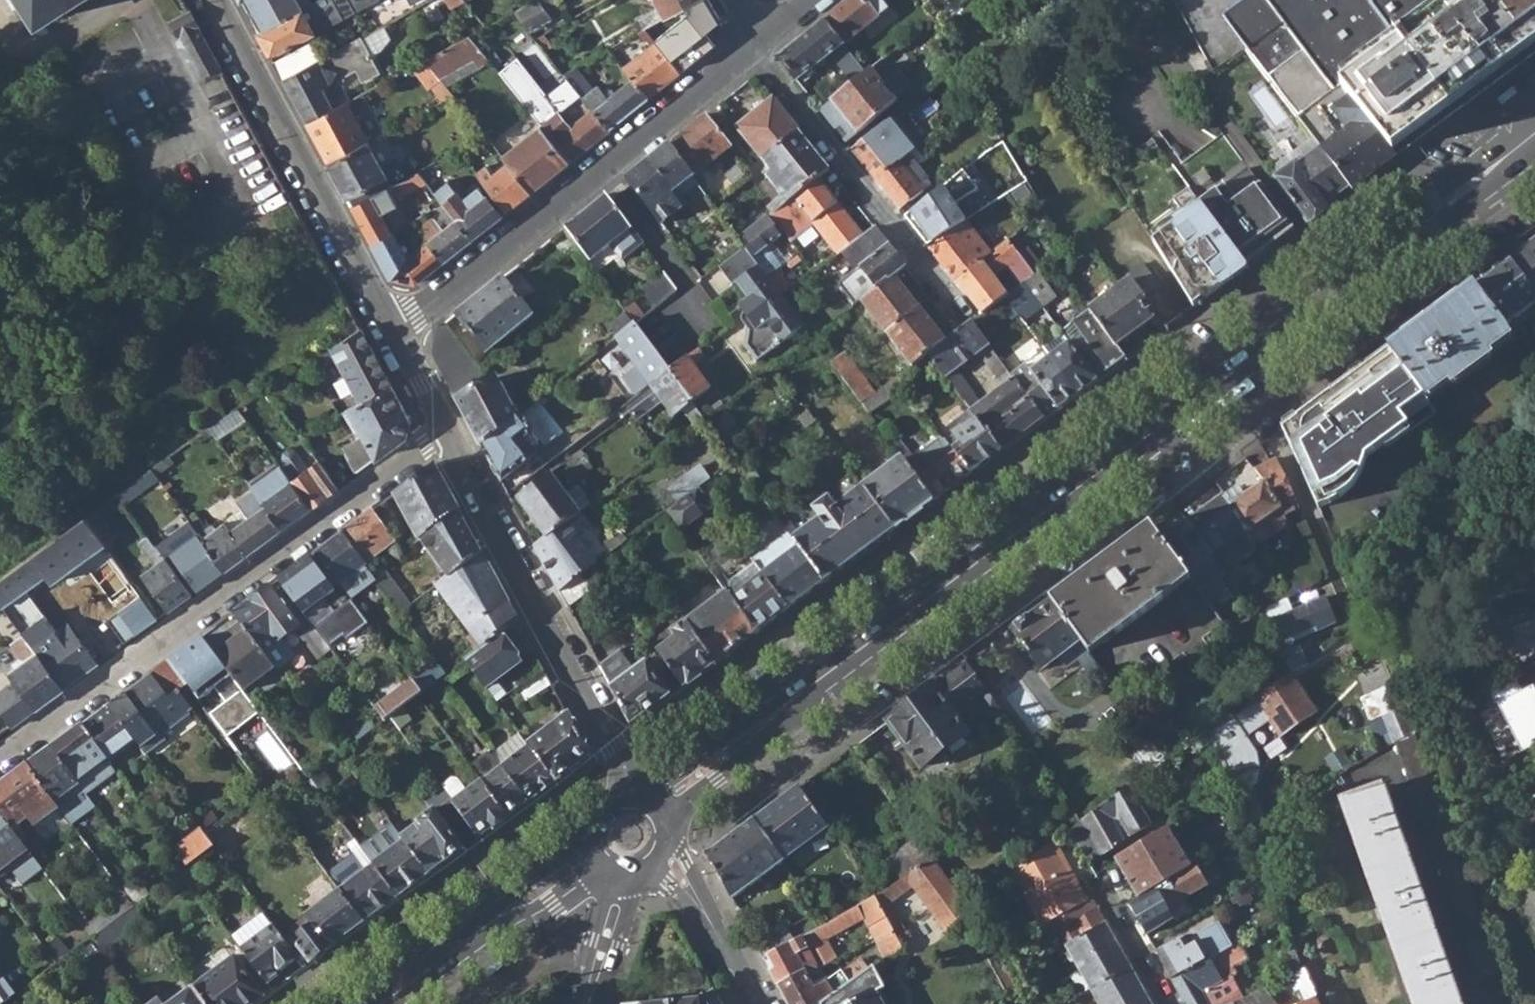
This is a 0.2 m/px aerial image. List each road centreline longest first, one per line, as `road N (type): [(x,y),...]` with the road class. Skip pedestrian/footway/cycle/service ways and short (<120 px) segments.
road 1 (primary): [(1245,359),(799,700)]
road 2 (residential): [(0,759),(445,427)]
road 3 (residential): [(752,48),(393,335)]
road 4 (residential): [(212,0),(393,335)]
road 5 (residential): [(445,427),(615,747)]
road 6 (primary): [(1245,359),(1524,142)]
road 7 (residential): [(752,48),(962,313)]
road 8 (primary): [(799,700),(700,755),(647,806)]
road 9 (primary): [(666,829),(799,700)]
road 10 (residential): [(665,857),(755,1003)]
road 11 (primary): [(590,835),(533,875),(464,943)]
road 12 (primary): [(464,943),(605,873)]
road 13 (tertiary): [(590,1003),(644,878)]
road 14 (tertiary): [(607,874),(585,1003)]
road 15 (residential): [(1167,1003),(1110,896)]

